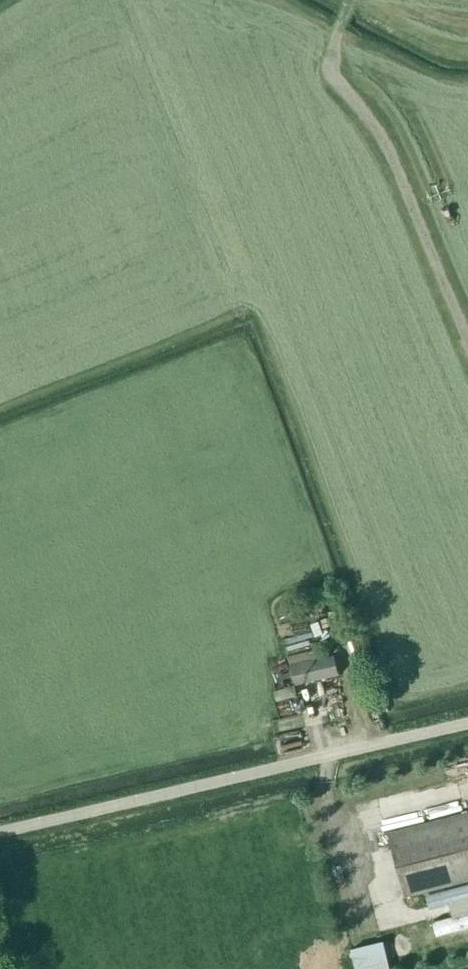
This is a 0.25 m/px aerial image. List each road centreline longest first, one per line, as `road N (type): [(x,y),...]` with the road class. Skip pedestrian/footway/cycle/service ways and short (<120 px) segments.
road 1 (unclassified): [(0,830),(467,725)]
road 2 (track): [(467,338),(389,153),(328,67),(338,37)]

